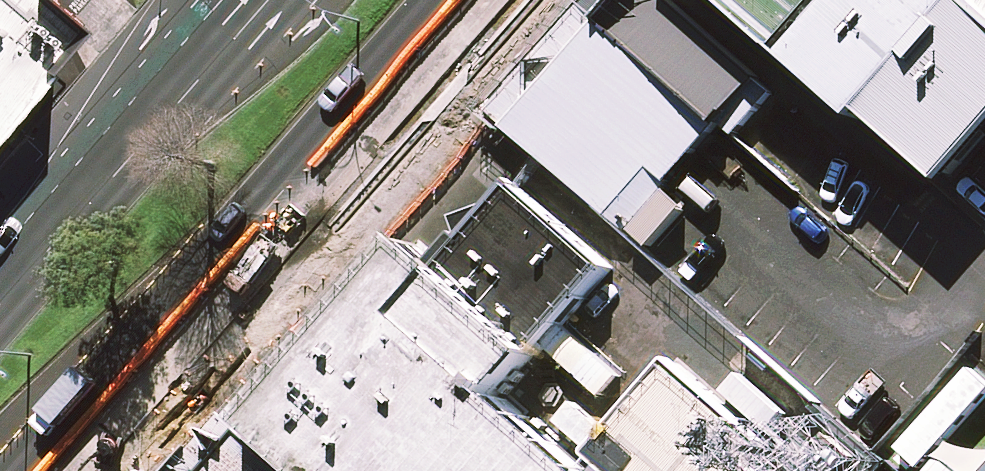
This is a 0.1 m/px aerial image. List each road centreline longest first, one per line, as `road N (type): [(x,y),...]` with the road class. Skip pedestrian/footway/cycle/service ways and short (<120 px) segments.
road 1 (secondary): [(464,0),(48,470)]
road 2 (secondary): [(0,288),(245,0)]

